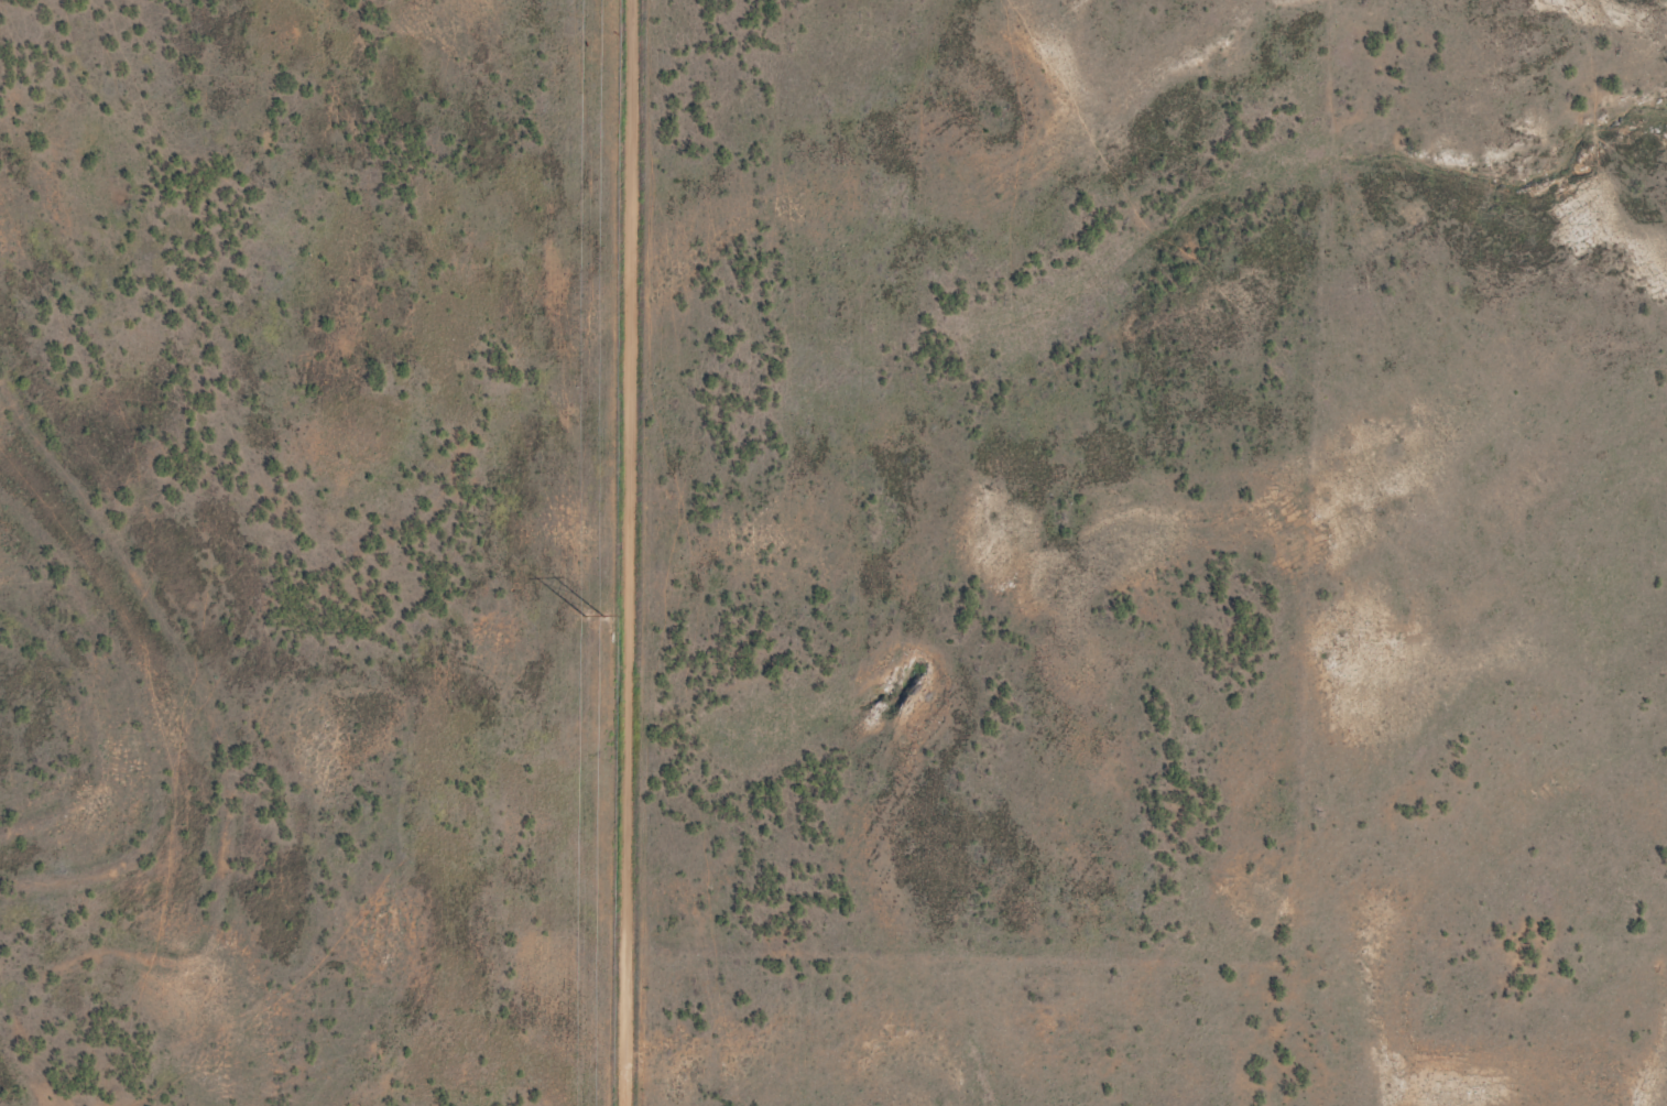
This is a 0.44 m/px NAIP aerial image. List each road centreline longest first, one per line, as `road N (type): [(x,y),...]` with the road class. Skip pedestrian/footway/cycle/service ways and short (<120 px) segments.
road 1 (residential): [(631,1105),(638,0)]

